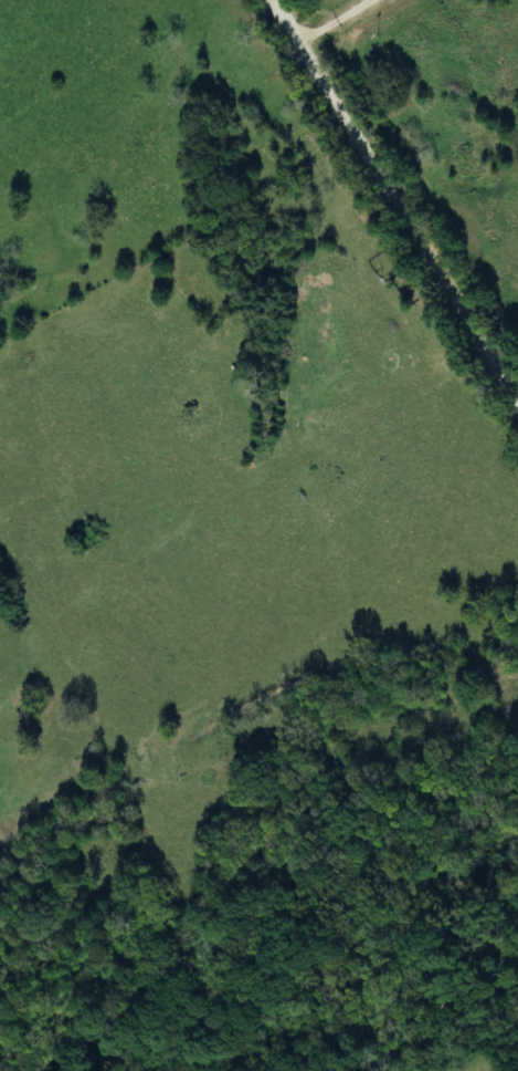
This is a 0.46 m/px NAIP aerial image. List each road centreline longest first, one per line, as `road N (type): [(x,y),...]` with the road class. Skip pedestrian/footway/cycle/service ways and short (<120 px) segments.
road 1 (residential): [(517,406),(275,0)]

